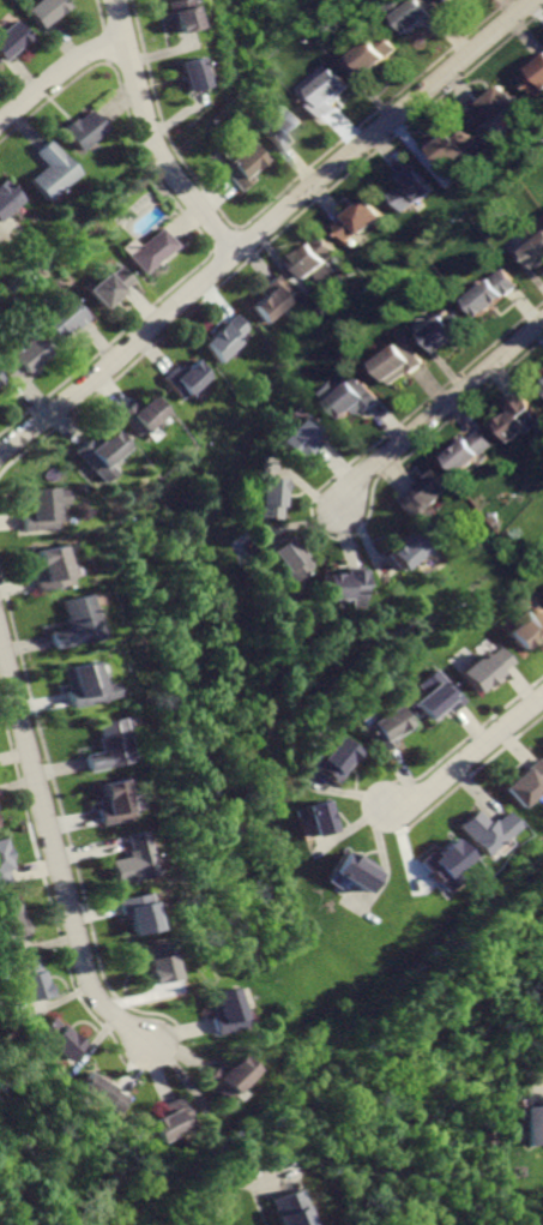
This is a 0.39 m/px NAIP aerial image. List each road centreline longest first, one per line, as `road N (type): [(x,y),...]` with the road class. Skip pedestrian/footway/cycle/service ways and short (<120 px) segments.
road 1 (residential): [(534,0),(0,449)]
road 2 (residential): [(0,627),(89,984),(151,1046)]
road 3 (residential): [(108,0),(156,162),(233,253)]
road 4 (residential): [(542,322),(364,475),(346,508)]
road 5 (residential): [(542,698),(427,795),(390,809)]
road 6 (residential): [(120,42),(83,55),(0,124)]

